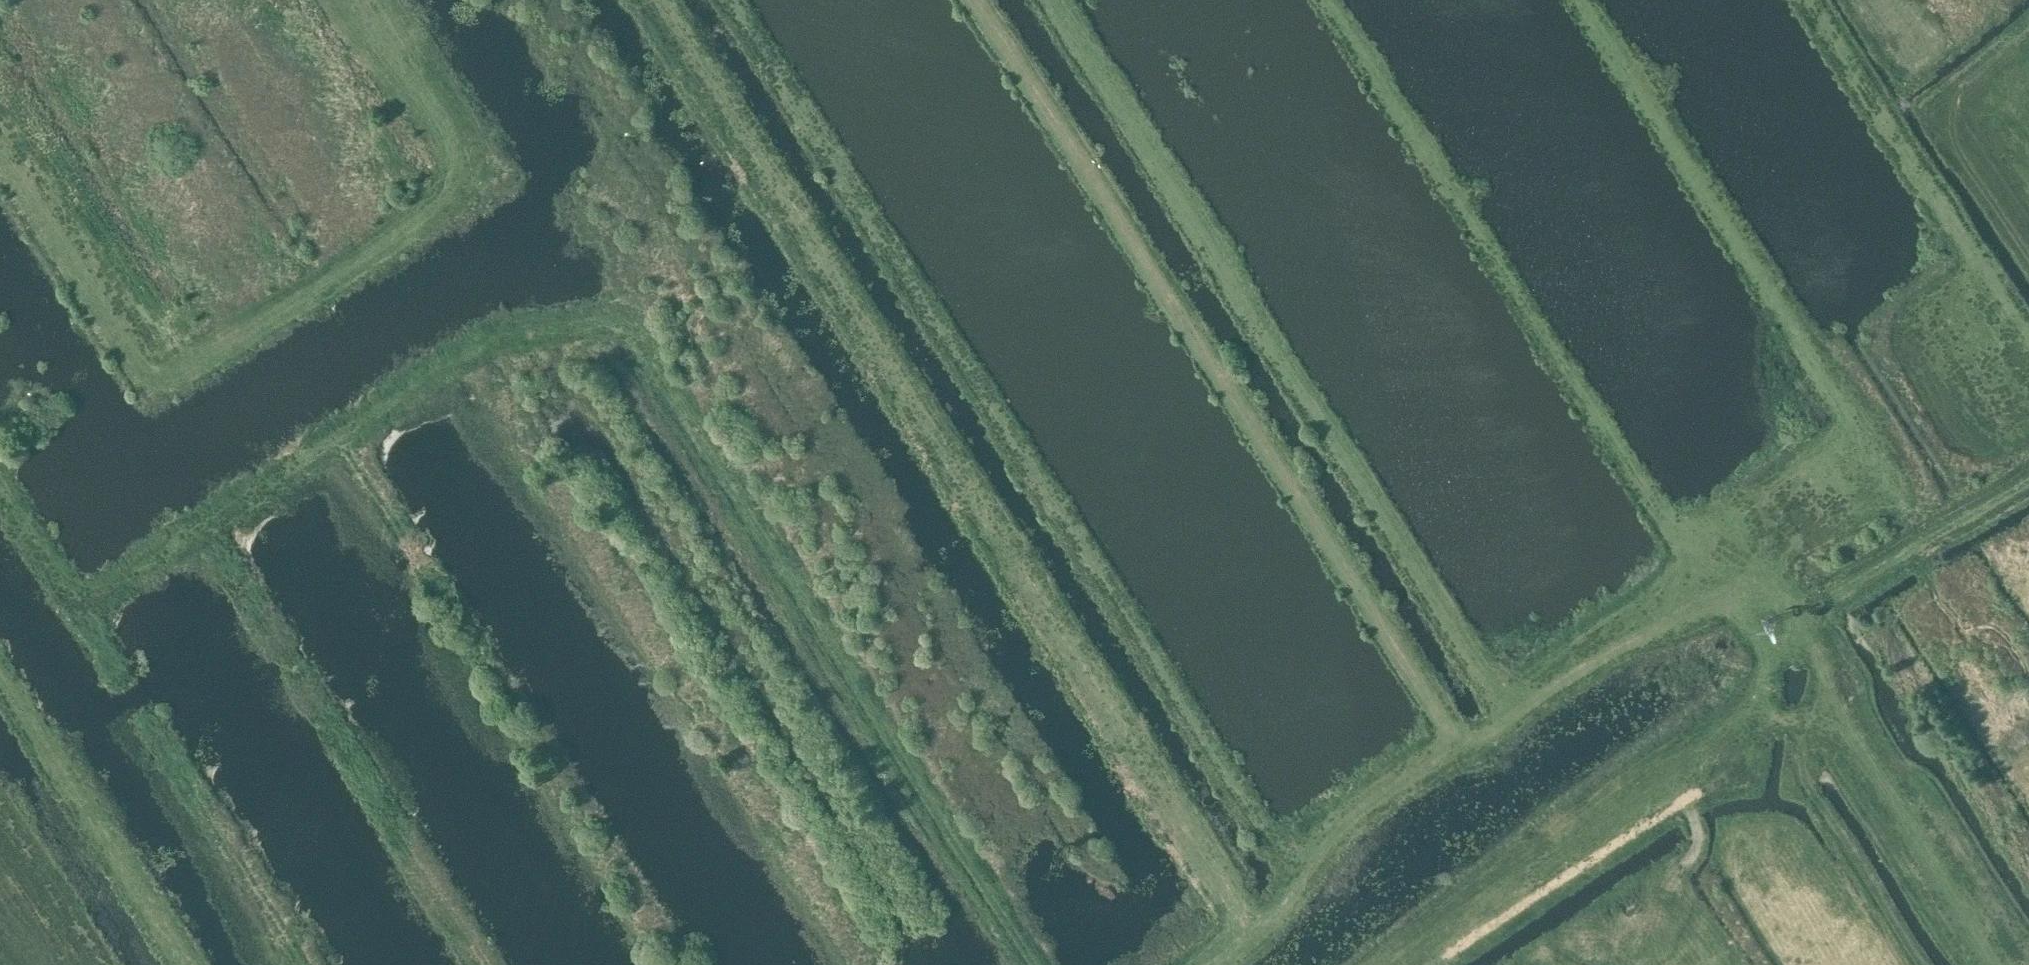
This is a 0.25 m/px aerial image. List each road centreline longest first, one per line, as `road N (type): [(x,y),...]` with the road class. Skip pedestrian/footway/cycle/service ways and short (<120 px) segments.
road 1 (track): [(1918,964),(1798,777),(1832,684),(1828,658),(1770,578),(1698,566)]
road 2 (track): [(2028,253),(1958,146),(1952,116),(1966,85),(2028,36)]
road 3 (track): [(1803,616),(2028,480)]

